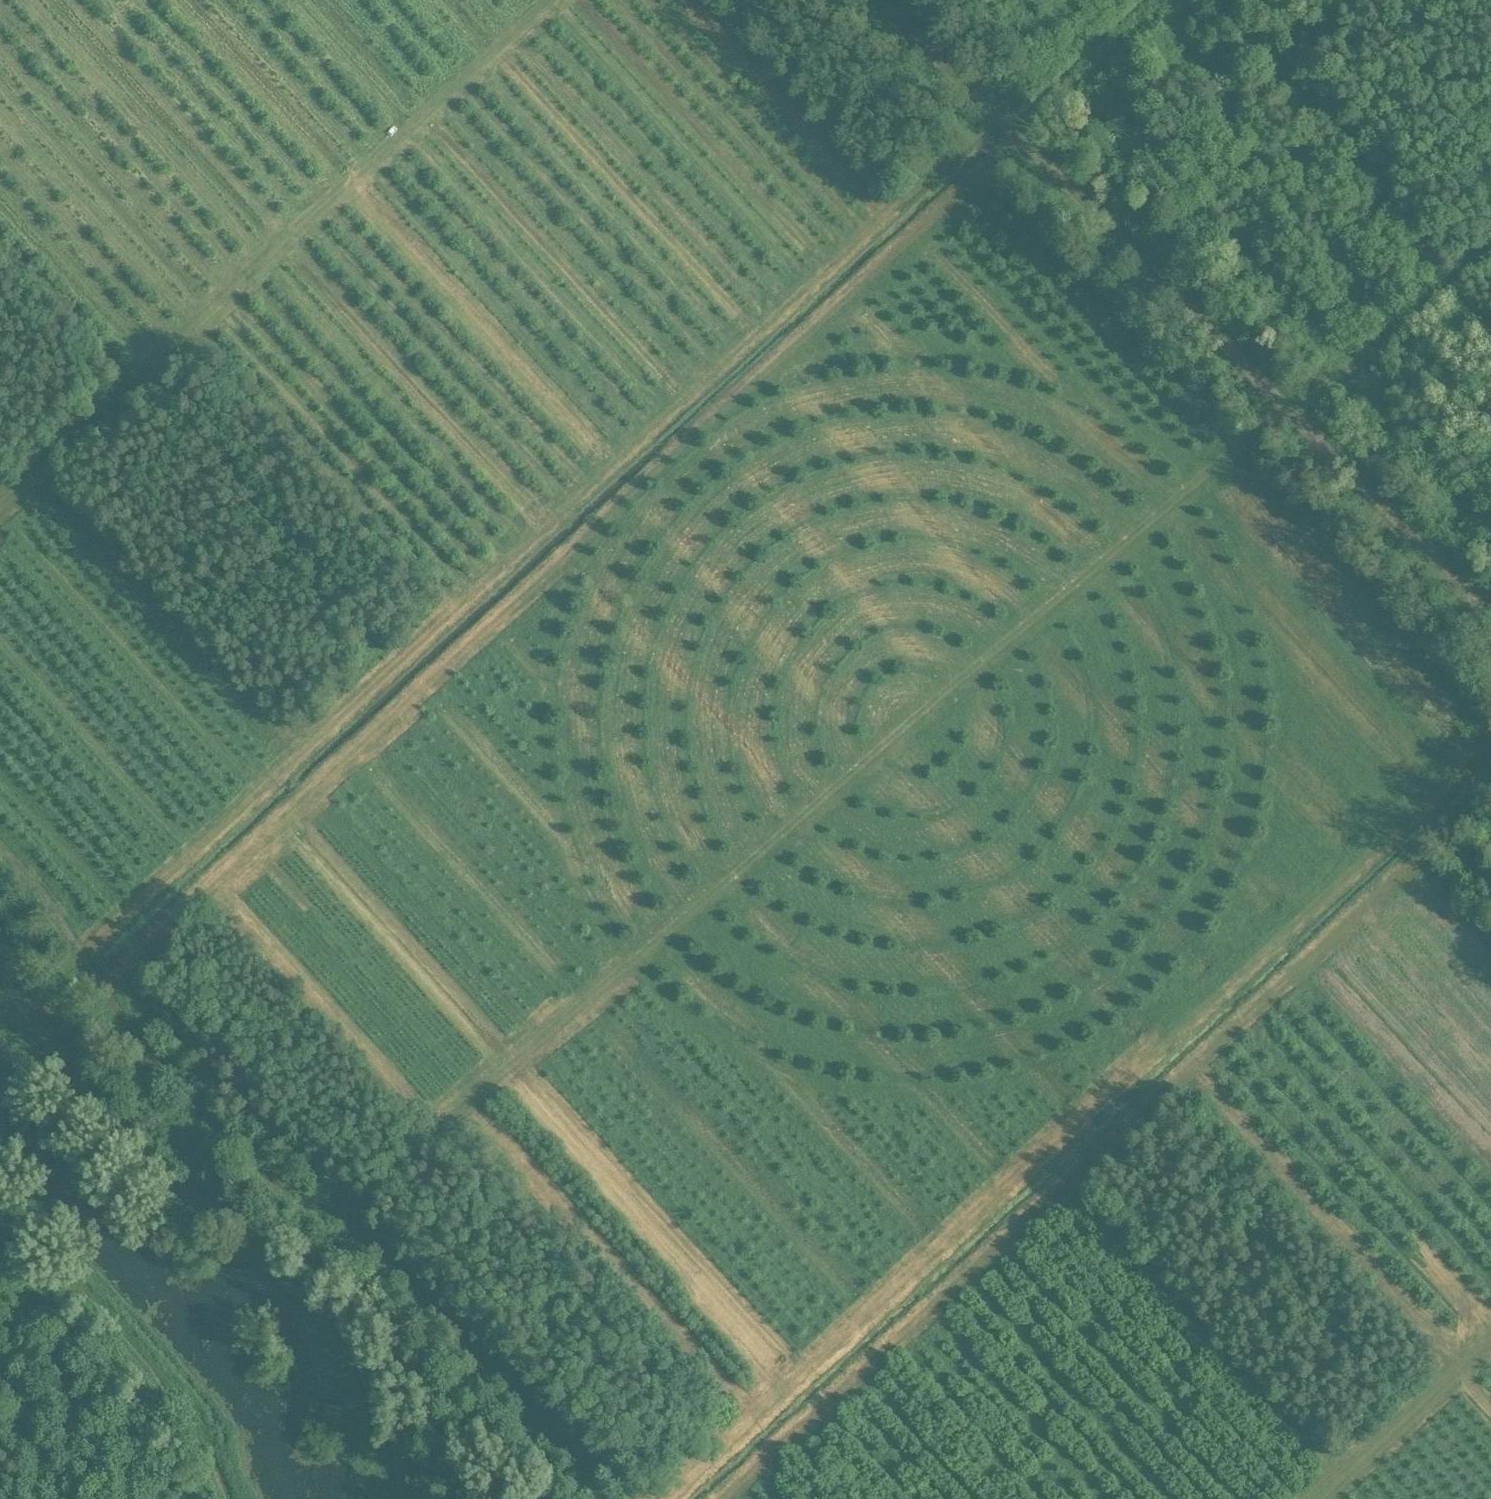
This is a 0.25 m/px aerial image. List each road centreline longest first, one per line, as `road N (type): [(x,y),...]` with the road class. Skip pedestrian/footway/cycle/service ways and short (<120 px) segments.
road 1 (track): [(0,508),(553,0)]
road 2 (track): [(0,971),(81,1088),(209,1214),(298,1277),(342,1321),(409,1498)]
road 3 (track): [(1292,408),(1153,253),(876,0)]
road 4 (track): [(224,1498),(207,1432),(193,1410),(24,1235)]
road 5 (track): [(1292,408),(1490,612)]
road 6 (track): [(1292,408),(1490,241)]

